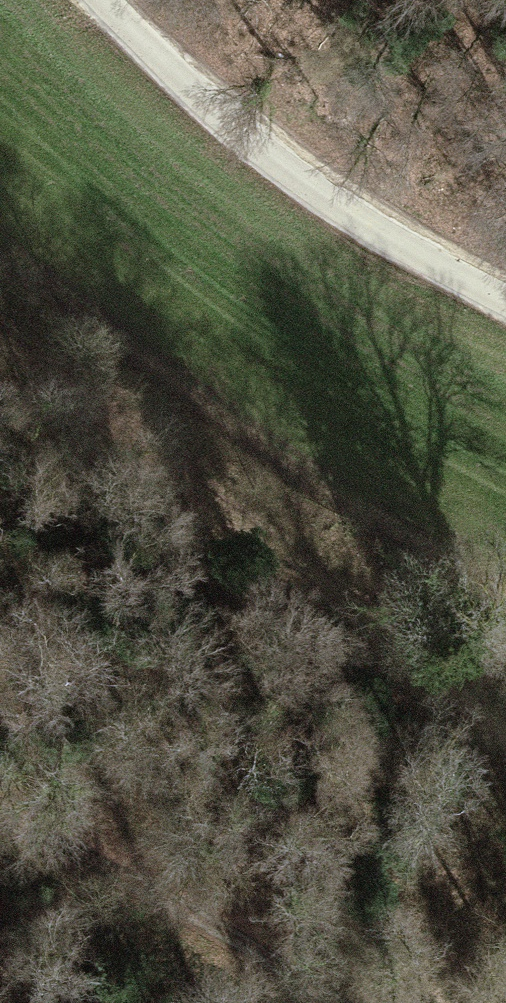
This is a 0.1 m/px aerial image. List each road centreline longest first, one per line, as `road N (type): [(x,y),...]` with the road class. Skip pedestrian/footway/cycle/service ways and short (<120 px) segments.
road 1 (track): [(0,328),(505,727)]
road 2 (unclassified): [(505,313),(383,246),(251,141),(100,0)]
road 3 (track): [(341,1002),(119,868),(0,813)]

